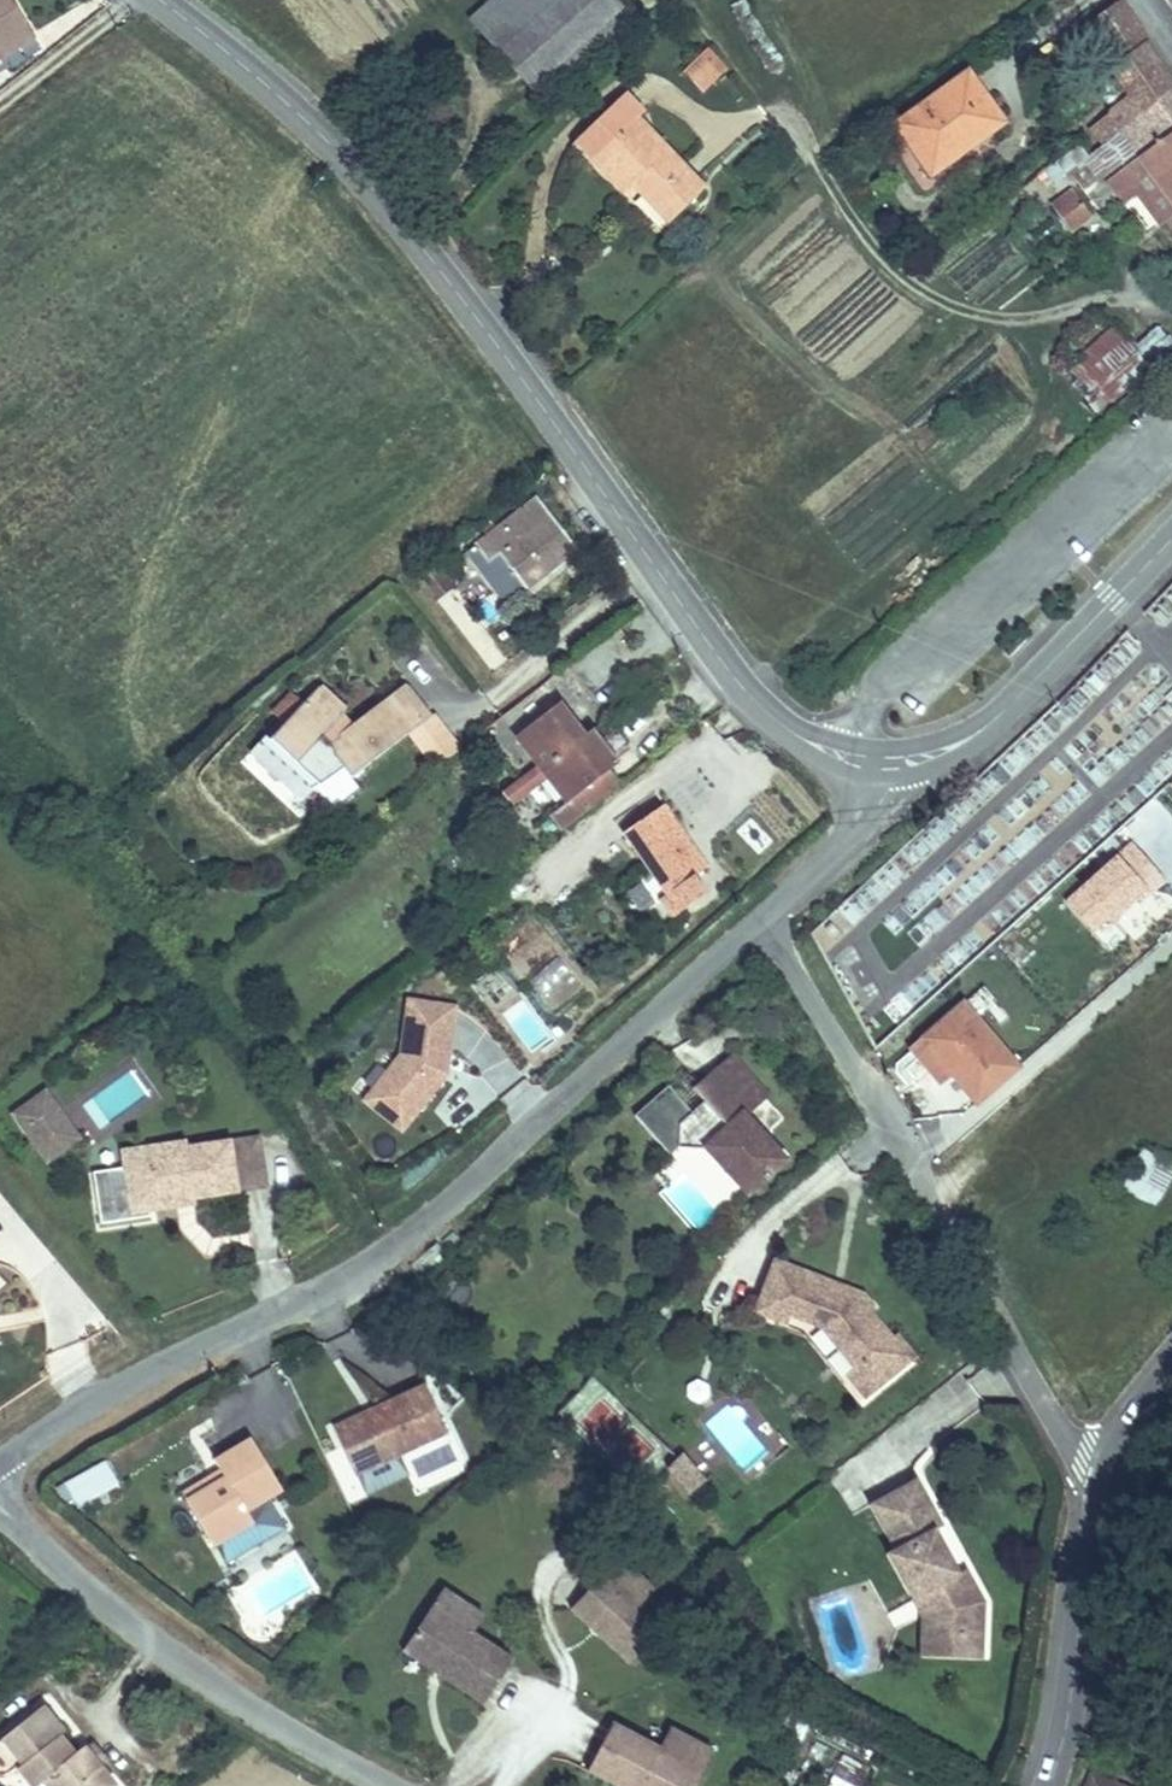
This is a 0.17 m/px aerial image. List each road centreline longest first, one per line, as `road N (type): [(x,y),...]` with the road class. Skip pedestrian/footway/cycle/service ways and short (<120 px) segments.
road 1 (unclassified): [(152,0),(299,118),(389,211),(738,681),(795,731),(846,758),(888,763)]
road 2 (unclassified): [(763,918),(358,1274),(74,1411),(0,1459)]
road 3 (residential): [(1109,1472),(1082,1457),(1058,1426),(893,1122),(763,918)]
road 4 (residential): [(389,1785),(220,1692),(120,1618),(0,1506)]
road 5 (unclassified): [(888,763),(937,755),(985,728),(1171,540)]
road 6 (tertiary): [(1050,1785),(1109,1472)]
road 7 (unclassified): [(888,763),(888,792),(876,814),(763,918)]

